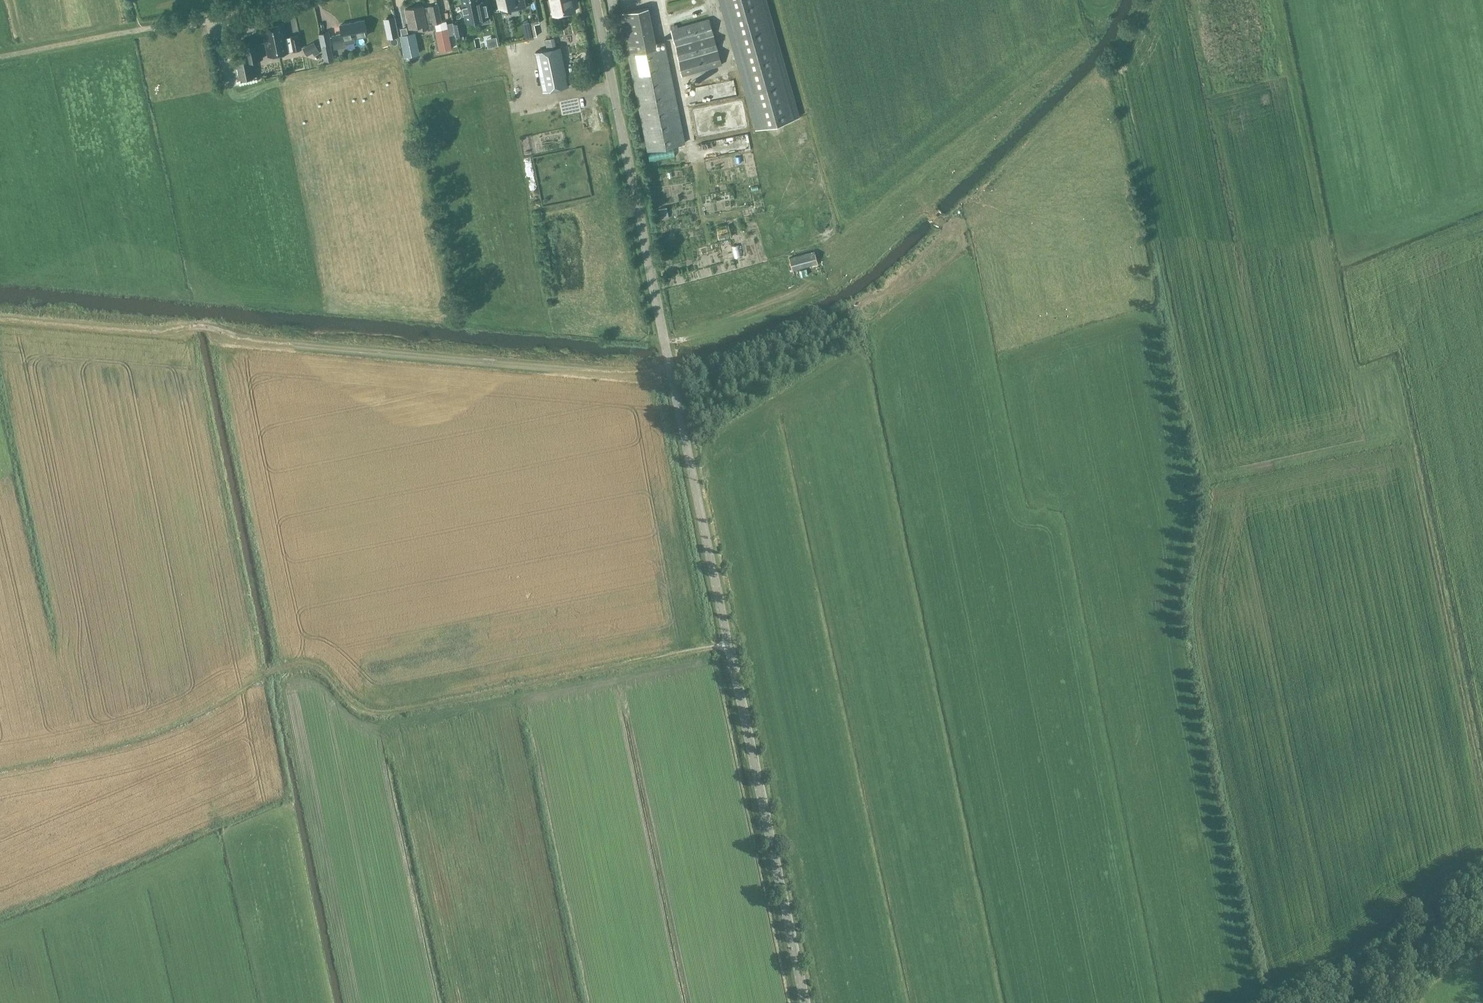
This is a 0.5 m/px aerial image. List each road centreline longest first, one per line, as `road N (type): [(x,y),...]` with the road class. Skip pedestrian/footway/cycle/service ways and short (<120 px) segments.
road 1 (unclassified): [(806,1002),(594,0)]
road 2 (track): [(0,317),(152,332),(203,327),(269,342),(412,355),(670,369)]
road 3 (unclassified): [(0,59),(301,0)]
road 4 (track): [(1482,908),(1301,1002)]

